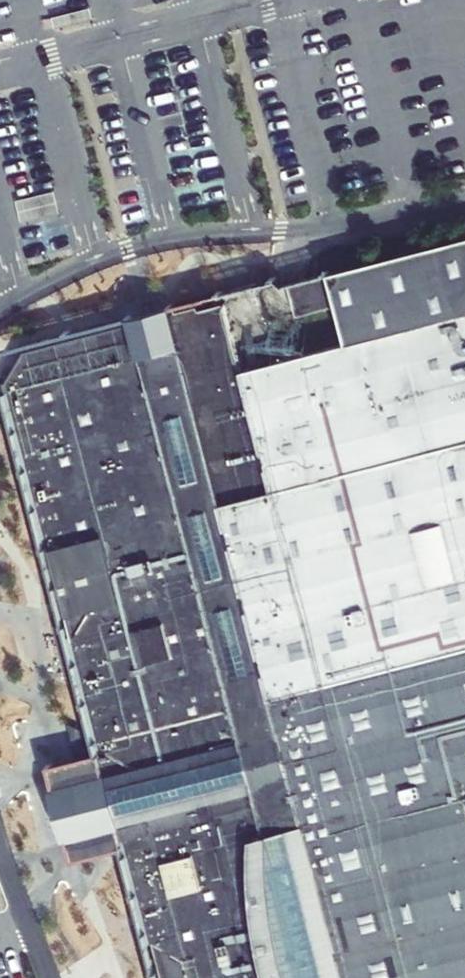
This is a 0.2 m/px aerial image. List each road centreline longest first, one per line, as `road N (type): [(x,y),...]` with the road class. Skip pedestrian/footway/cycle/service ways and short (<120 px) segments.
road 1 (unclassified): [(0,316),(63,282),(176,243),(336,237),(464,210)]

